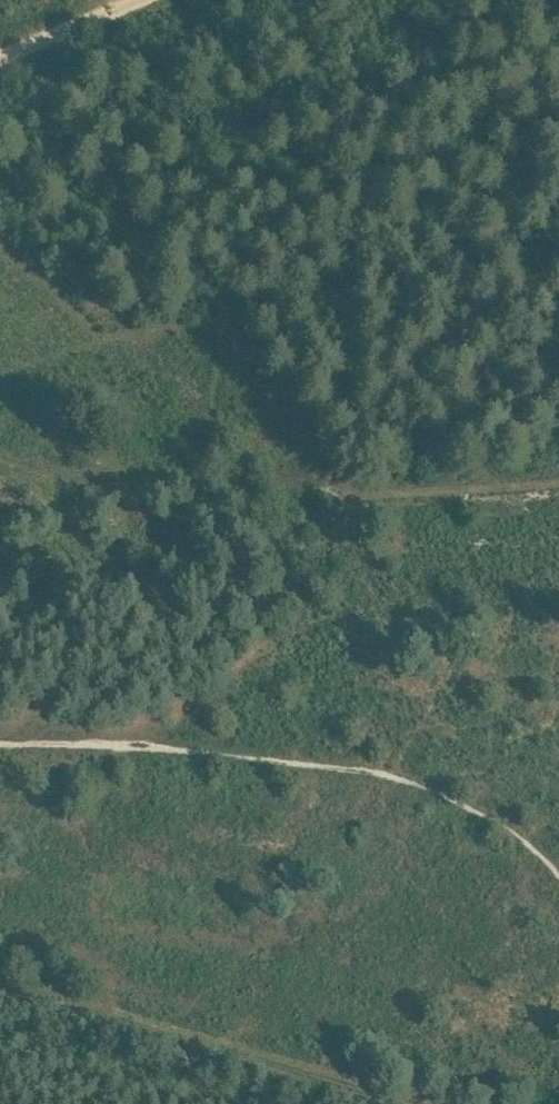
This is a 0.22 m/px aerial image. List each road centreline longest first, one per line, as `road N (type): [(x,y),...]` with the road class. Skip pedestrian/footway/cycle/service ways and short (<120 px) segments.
road 1 (track): [(436,1103),(180,1024),(0,983)]
road 2 (track): [(141,0),(0,59)]

